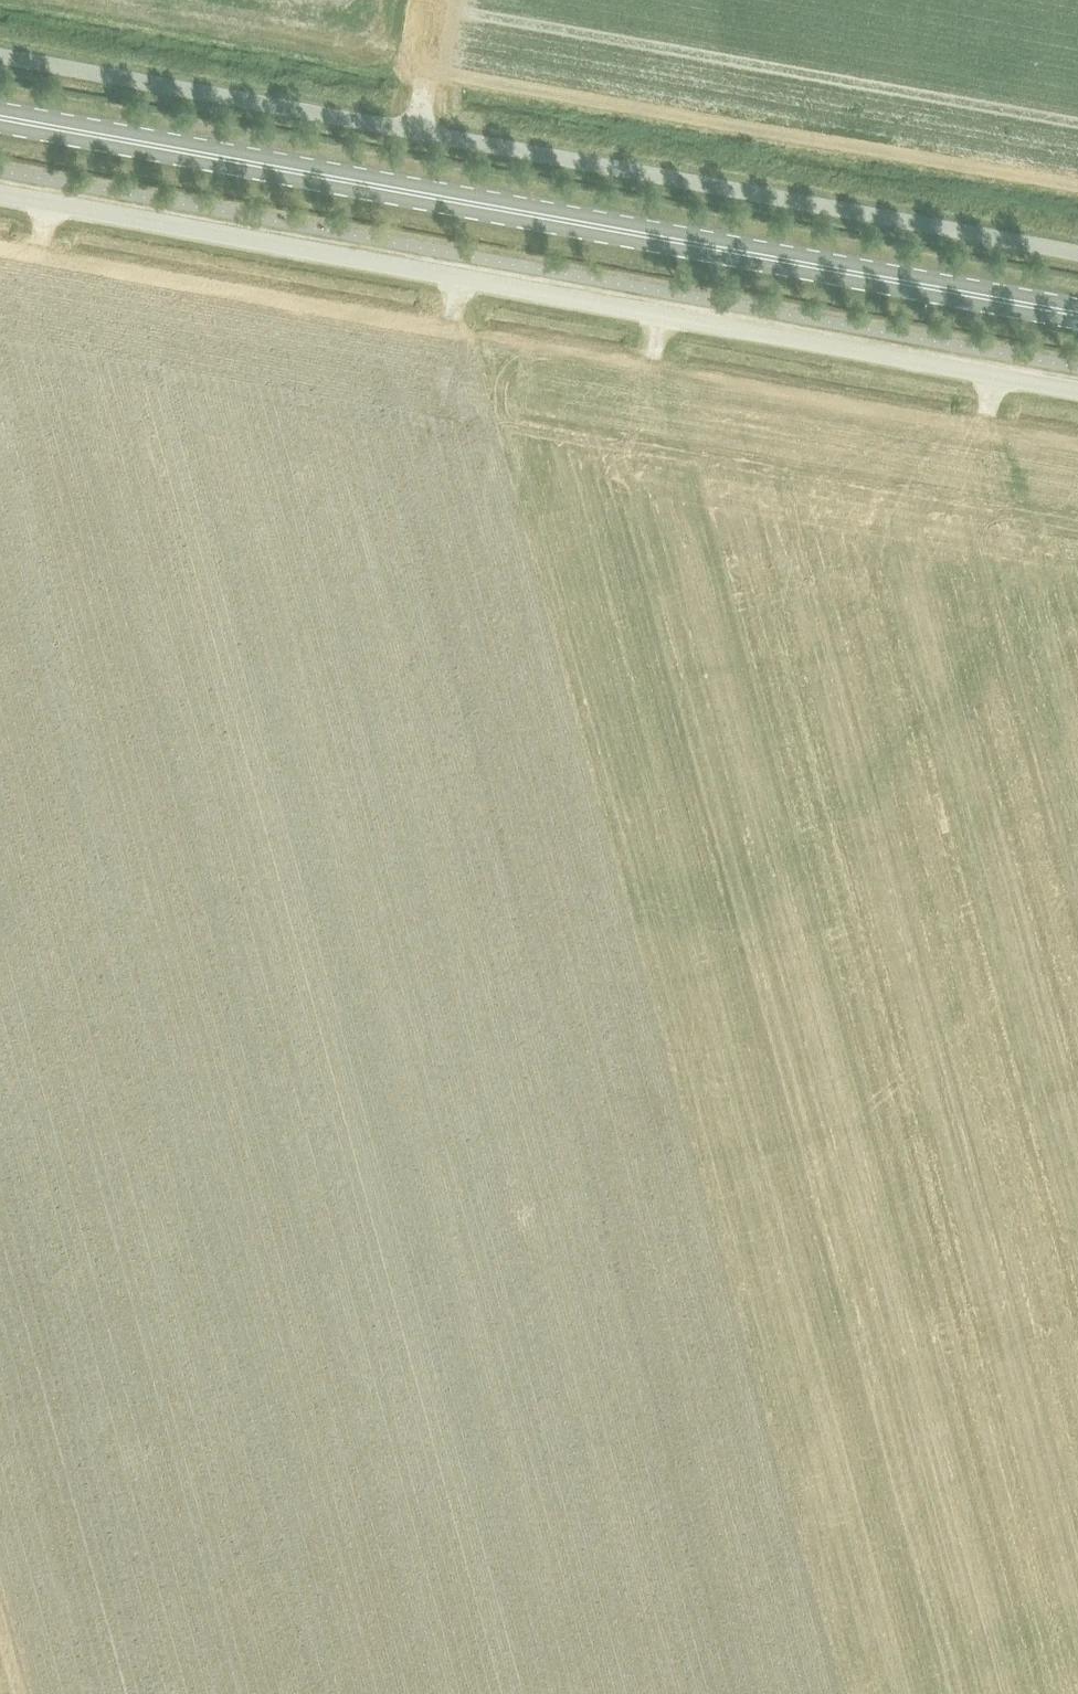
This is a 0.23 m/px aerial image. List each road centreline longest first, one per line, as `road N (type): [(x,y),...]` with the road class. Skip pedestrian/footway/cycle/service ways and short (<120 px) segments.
road 1 (primary): [(1077,315),(0,117)]
road 2 (unclassified): [(0,195),(1077,392)]
road 3 (unclassified): [(0,56),(1077,253)]

